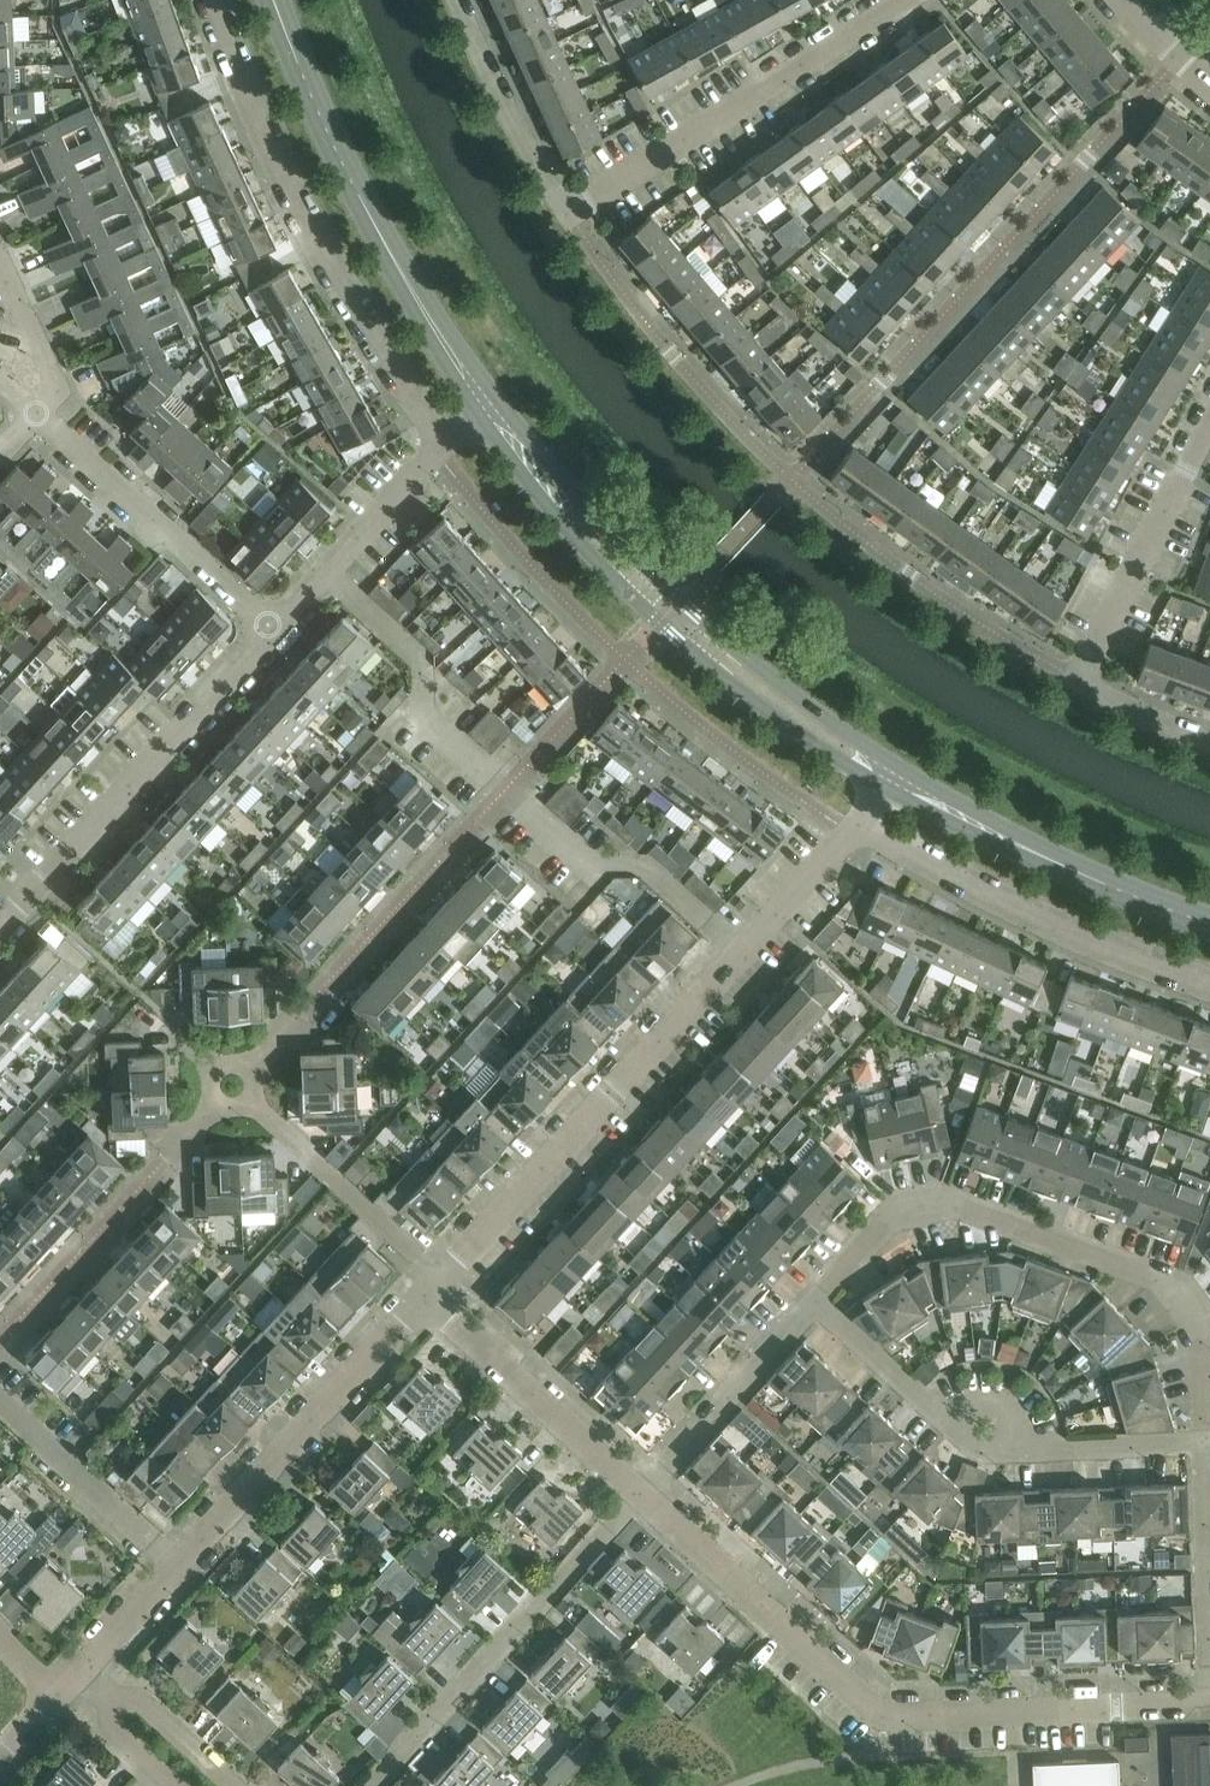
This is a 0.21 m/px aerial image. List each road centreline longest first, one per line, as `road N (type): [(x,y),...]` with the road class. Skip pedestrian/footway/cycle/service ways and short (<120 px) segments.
road 1 (residential): [(1209,1697),(884,1716),(637,1492)]
road 2 (residential): [(741,952),(646,867),(588,866),(426,719),(421,660),(327,574)]
road 3 (residential): [(1198,1447),(1195,1327),(1159,1282),(952,1203),(884,1220),(809,1302)]
road 4 (tertiary): [(480,412),(557,523),(657,623),(772,717),(883,785)]
road 5 (tertiary): [(896,765),(677,598),(501,397)]
road 6 (residential): [(78,1675),(418,1297)]
road 7 (residential): [(438,451),(358,323),(293,198),(212,0)]
road 8 (tertiary): [(267,0),(314,126),(391,278),(480,412)]
road 9 (tertiary): [(501,397),(409,254),(335,113),(290,0)]
road 10 (residential): [(437,1275),(741,952)]
road 11 (residential): [(809,1302),(983,1447),(1198,1447)]
road 12 (residential): [(1209,737),(1080,676),(1209,426)]
road 13 (residential): [(0,930),(273,630)]
road 14 (residential): [(367,1785),(637,1492)]
road 15 (residential): [(564,206),(898,0)]
road 16 (residential): [(1209,988),(1029,917),(850,831)]
road 17 (residential): [(39,414),(273,630)]
road 18 (residential): [(637,1492),(418,1297)]
road 19 (tertiary): [(883,785),(1061,874),(1148,901)]
road 20 (tertiary): [(1148,901),(896,765)]
road 21 (residential): [(809,1302),(637,1492)]
road 22 (residential): [(437,1275),(252,1103)]
road 23 (residential): [(1209,1697),(1198,1447)]
road 24 (residential): [(564,206),(472,0)]
road 25 (residential): [(227,1785),(115,1687),(78,1675)]
road 26 (residential): [(0,262),(54,385),(39,414)]
road 27 (residential): [(327,574),(438,451)]
road 28 (residential): [(741,952),(850,831)]
road 29 (residential): [(78,1675),(92,1713),(174,1785)]

